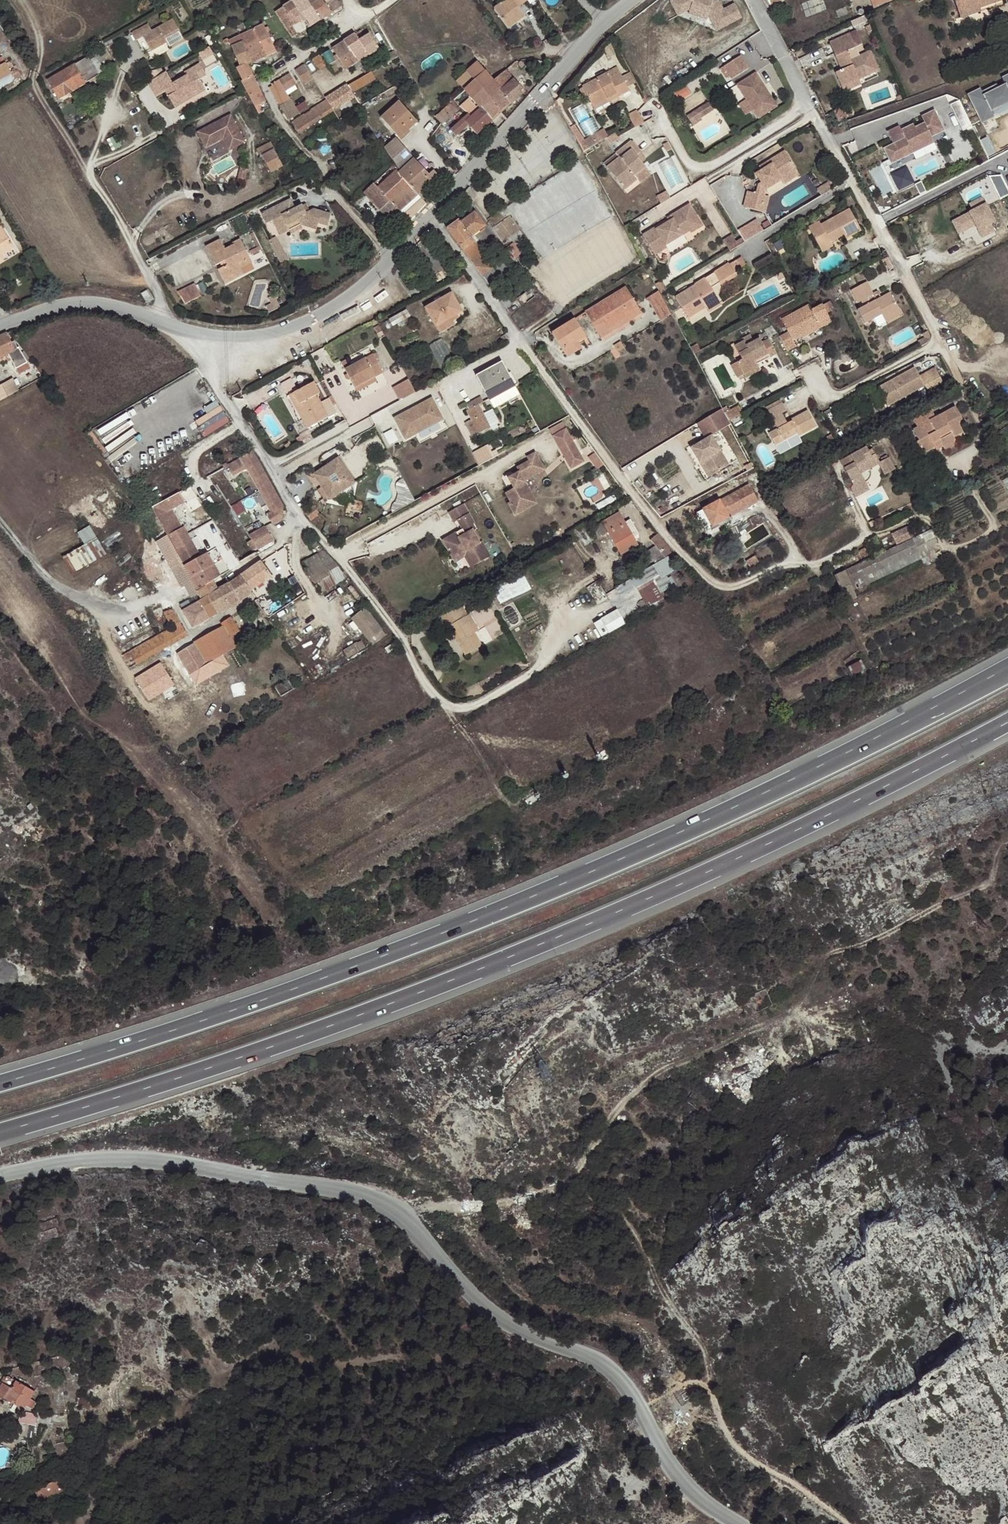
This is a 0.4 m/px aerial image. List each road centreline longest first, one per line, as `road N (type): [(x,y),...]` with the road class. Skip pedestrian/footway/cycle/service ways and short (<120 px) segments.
road 1 (motorway): [(1007,669),(619,861),(317,980),(0,1083)]
road 2 (motorway): [(0,1132),(490,965),(828,815),(1007,721)]
road 3 (unclassified): [(0,1175),(78,1160),(144,1160),(322,1187),(385,1208),(507,1321),(617,1374),(681,1479),(737,1523)]
road 4 (residential): [(972,488),(993,530),(958,550),(914,517),(819,565),(793,562),(718,584),(665,535),(429,218)]
road 5 (residential): [(361,11),(265,85),(327,186),(391,258)]
road 6 (track): [(640,1410),(688,1382),(704,1384),(737,1447),(849,1523)]
road 7 (residential): [(160,322),(156,288),(90,177),(123,71)]
road 8 (residential): [(464,708),(434,696),(392,624),(301,517)]
road 9 (residential): [(0,520),(41,571),(70,592),(119,608),(167,596),(193,636)]
road 10 (unclassified): [(573,56),(429,218)]
road 11 (residential): [(810,103),(700,166),(682,155),(652,98)]
road 12 (unclassified): [(391,258),(303,323),(217,336)]
road 13 (track): [(90,172),(38,95),(40,45),(21,0)]
road 14 (residential): [(940,343),(853,181)]
road 15 (residential): [(193,636),(275,586),(284,536),(301,517)]
road 16 (unclassified): [(160,322),(79,303),(0,327)]
road 17 (residential): [(806,363),(832,396),(940,343)]
road 18 (residential): [(275,476),(219,389),(217,336)]
road 19 (residential): [(732,254),(853,181)]
road 20 (residential): [(816,115),(707,181)]

